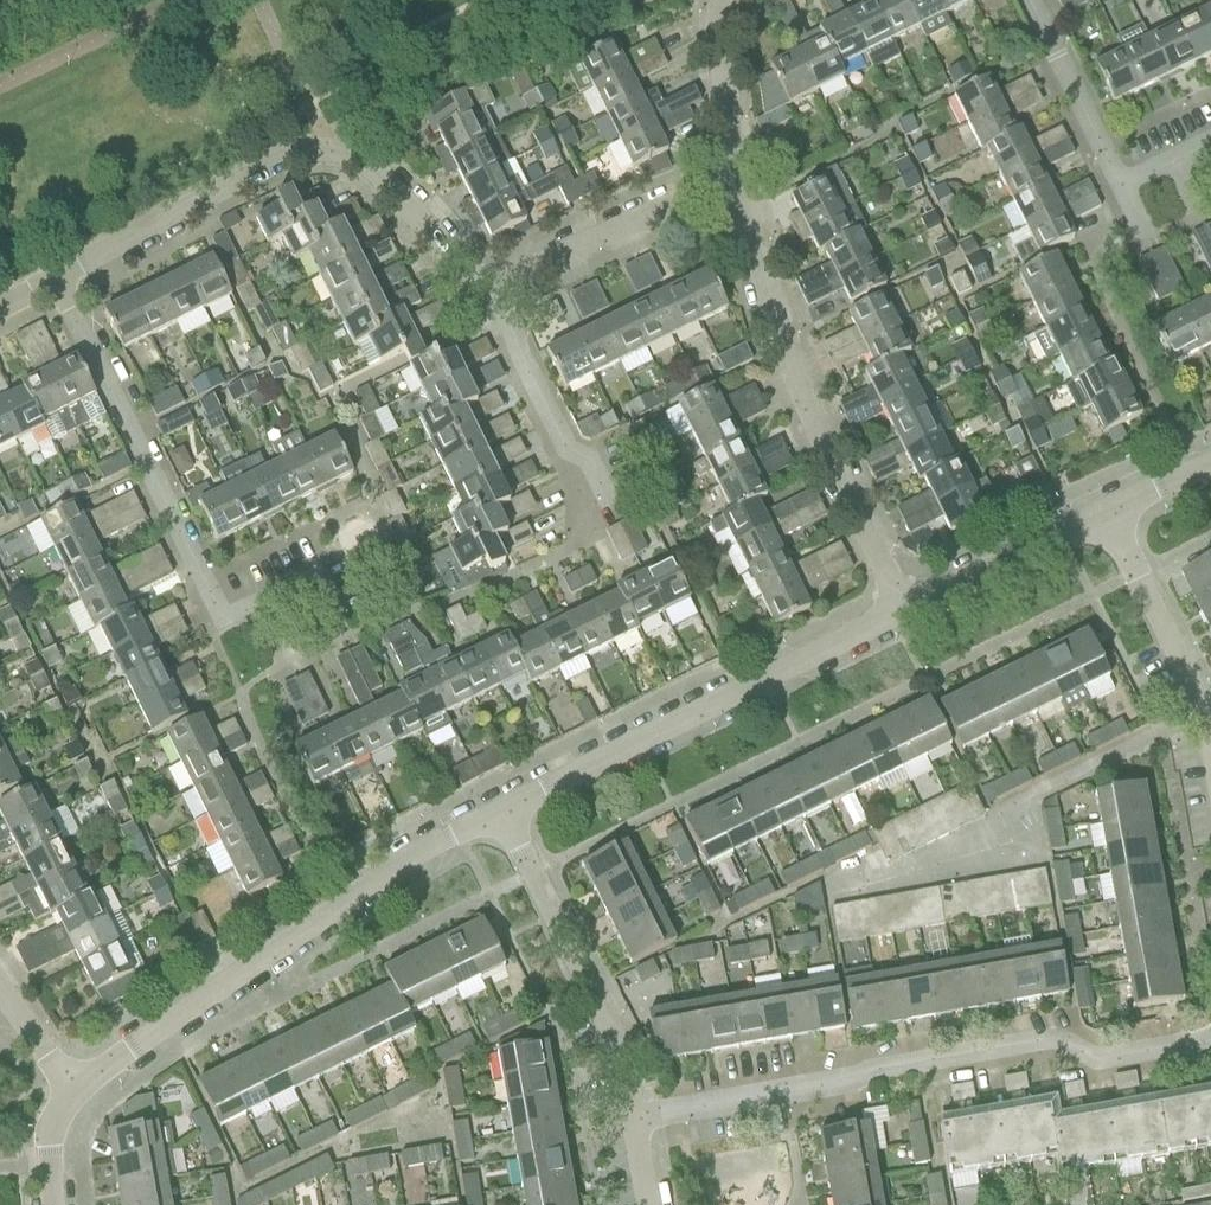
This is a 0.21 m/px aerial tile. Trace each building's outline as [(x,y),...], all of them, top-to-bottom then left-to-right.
[(787,0),(773,7),(797,55),(816,92),(843,79),(838,69),(837,69),(823,42),(822,43),(817,32),(803,39),(800,33),(803,32),(787,0)] [(817,32),(822,43),(823,42),(837,69),(838,69),(864,56),(845,18),(846,18),(837,0),(822,0),(830,17),(832,16),(835,23),(817,32)] [(891,43),(917,29),(903,0),(882,0),(872,5),(891,43)] [(917,29),(944,16),(936,0),(903,0),(917,29)] [(944,16),(971,2),(970,0),(936,0),(944,16)] [(1063,15),(1094,0),(1061,0),(1057,2),(1063,15)] [(846,18),(845,18),(864,56),(872,72),(898,58),(891,43),(872,5),(846,18)] [(1202,14),(1210,33),(1210,9),(1202,14)] [(1175,27),(1194,65),(1210,56),(1210,33),(1202,14),(1175,27)] [(1175,27),(1148,40),(1167,78),(1194,65),(1175,27)] [(1148,40),(1121,54),(1140,92),(1167,78),(1148,40)] [(654,41),(619,58),(613,45),(579,62),(592,89),(637,67),(661,55),(654,41)] [(1140,92),(1121,54),(1094,67),(1112,105),(1140,92)] [(754,123),(753,123),(760,136),(791,121),(784,108),(814,93),(816,92),(797,55),(796,56),(769,69),(772,75),(757,82),(762,119),(754,123)] [(579,96),(592,89),(579,62),(565,68),(579,96)] [(592,89),(605,116),(640,99),(633,85),(644,80),(637,67),(592,89)] [(510,76),(522,99),(535,93),(523,69),(510,76)] [(954,97),(967,125),(1012,102),(1006,90),(996,96),(988,80),(954,97)] [(434,152),(440,164),(485,143),(495,138),(481,111),(492,105),(482,86),(423,115),(433,136),(437,133),(445,148),(435,153),(435,151),(434,152)] [(549,86),(535,93),(542,107),(556,100),(549,86)] [(640,99),(605,116),(619,143),(664,121),(664,120),(701,102),(694,88),(683,94),(683,95),(668,102),(668,103),(663,106),(656,91),(640,99)] [(535,93),(522,99),(529,113),(536,110),(541,107),(542,107),(535,93)] [(981,153),(986,150),(986,149),(1015,135),(1015,134),(1008,121),(1019,116),(1012,102),(967,125),(981,153)] [(898,125),(904,138),(918,131),(911,118),(898,125)] [(551,126),(558,139),(571,133),(565,120),(551,126)] [(664,121),(619,143),(632,170),(667,153),(660,139),(670,134),(664,121)] [(532,136),(539,149),(552,142),(545,129),(532,136)] [(986,150),(999,175),(1043,153),(1037,141),(1027,146),(1019,131),(1015,134),(1015,135),(986,149),(986,150)] [(571,133),(558,139),(564,153),(577,146),(571,133)] [(999,175),(1012,202),(1046,185),(1039,172),(1076,154),(1069,140),(1043,153),(999,175)] [(552,142),(539,149),(545,162),(558,156),(552,142)] [(457,173),(463,186),(498,169),(491,155),(485,143),(440,164),(446,178),(457,173)] [(632,170),(619,143),(607,148),(621,176),(632,170)] [(911,152),(918,165),(931,159),(924,146),(911,152)] [(893,166),(900,181),(913,174),(906,160),(893,166)] [(460,205),(466,218),(522,190),(516,178),(505,183),(498,169),(463,186),(470,200),(460,205)] [(788,219),(795,233),(852,204),(835,169),(801,186),(804,194),(791,200),(798,214),(788,219)] [(558,188),(567,207),(580,200),(565,170),(552,176),(558,188)] [(913,174),(900,181),(906,193),(919,186),(913,174)] [(579,182),(587,197),(600,191),(592,175),(579,182)] [(522,190),(466,218),(473,231),(483,226),(491,240),(493,239),(525,223),(518,208),(528,203),(558,188),(552,176),(522,190)] [(587,197),(579,182),(573,185),(580,200),(587,197)] [(1046,185),(1012,202),(1026,229),(1070,207),(1069,206),(1068,203),(1064,194),(1053,199),(1046,185)] [(944,186),(931,192),(938,206),(951,199),(945,187),(944,186)] [(281,238),(282,240),(293,234),(288,224),(316,210),(325,206),(318,191),(294,202),(290,193),(274,201),(278,210),(255,221),(267,245),(281,238)] [(1096,194),(1026,229),(1031,241),(1013,250),(1021,265),(1073,239),(1066,225),(1103,207),(1096,194)] [(951,199),(938,206),(944,219),(958,213),(951,199)] [(819,254),(824,252),(859,234),(865,230),(852,204),(795,233),(801,245),(811,240),(819,254)] [(293,262),(307,255),(318,250),(312,240),(336,228),(329,213),(320,217),(316,210),(288,224),(293,234),(282,240),(293,262)] [(933,213),(919,219),(926,233),(939,227),(933,213)] [(525,223),(493,239),(497,246),(530,230),(526,223),(525,223)] [(1204,229),(1202,226),(1202,227),(1210,246),(1210,225),(1204,229)] [(307,255),(319,279),(343,267),(338,258),(353,250),(362,246),(354,230),(345,235),(341,226),(336,228),(312,240),(318,250),(307,255)] [(1202,227),(1201,227),(1202,230),(1190,236),(1210,276),(1210,246),(1202,227)] [(795,283),(802,296),(872,261),(859,234),(824,252),(831,266),(795,283)] [(210,242),(224,268),(237,262),(224,235),(210,242)] [(971,239),(958,245),(965,260),(978,253),(971,239)] [(947,240),(933,247),(940,261),(954,254),(947,240)] [(319,279),(330,302),(355,290),(350,281),(365,274),(374,269),(366,254),(357,258),(353,250),(338,258),(343,267),(319,279)] [(978,253),(965,260),(978,287),(991,281),(978,253)] [(1018,275),(1031,303),(1068,284),(1055,257),(1018,275)] [(212,259),(185,273),(203,311),(231,297),(212,259)] [(237,262),(225,268),(232,283),(243,278),(245,277),(246,277),(238,261),(237,262)] [(625,288),(647,285),(645,261),(623,263),(625,288)] [(872,261),(802,296),(808,309),(844,291),(851,306),(886,289),(872,261)] [(330,302),(342,326),(366,314),(361,304),(376,297),(399,286),(391,270),(368,281),(365,274),(350,281),(355,290),(330,302)] [(937,271),(923,278),(929,291),(943,285),(937,271)] [(708,272),(680,286),(699,323),(727,309),(708,272)] [(185,273),(158,286),(176,324),(203,311),(185,273)] [(950,279),(958,297),(972,290),(963,273),(950,279)] [(1175,274),(1162,281),(1170,297),(1183,291),(1175,274)] [(569,293),(583,324),(609,313),(595,281),(569,293)] [(1170,297),(1162,281),(1149,287),(1157,303),(1170,297)] [(249,284),(236,291),(244,306),(254,301),(256,300),(257,299),(249,284)] [(1031,303),(1044,329),(1081,311),(1068,284),(1031,303)] [(158,286),(131,300),(150,337),(176,324),(158,286)] [(680,286),(654,299),(673,337),(699,323),(680,286)] [(356,347),(357,348),(378,337),(373,328),(401,314),(400,312),(420,303),(413,289),(380,305),(376,297),(361,304),(366,314),(342,326),(353,348),(356,347)] [(845,333),(852,348),(896,326),(883,298),(848,315),(855,328),(845,333)] [(654,299),(627,313),(646,350),(673,337),(654,299)] [(150,337),(131,300),(104,313),(122,351),(150,337)] [(1179,315),(1197,352),(1210,346),(1210,312),(1206,302),(1179,315)] [(264,306),(254,311),(262,327),(274,321),(275,320),(267,305),(266,305),(264,306)] [(968,318),(974,330),(987,324),(981,311),(968,318)] [(1045,362),(1057,356),(1094,338),(1081,311),(1044,329),(1032,335),(1045,362)] [(964,325),(957,312),(943,318),(950,332),(964,325)] [(627,313),(600,326),(619,363),(646,350),(627,313)] [(378,337),(357,348),(368,370),(379,365),(395,357),(397,356),(403,353),(407,360),(409,365),(423,358),(421,353),(417,346),(413,337),(422,332),(414,316),(404,321),(401,314),(373,328),(378,337)] [(1197,352),(1179,315),(1152,328),(1170,366),(1197,352)] [(41,324),(28,330),(68,410),(78,429),(105,416),(76,359),(62,366),(41,324)] [(987,324),(974,330),(981,344),(994,337),(987,324)] [(279,328),(272,331),(280,346),(291,341),(292,340),(285,325),(284,325),(279,328)] [(600,326),(574,339),(592,377),(619,363),(600,326)] [(868,355),(875,369),(875,370),(899,358),(899,357),(909,352),(896,326),(852,348),(858,360),(868,355)] [(21,386),(24,391),(25,391),(41,423),(42,423),(44,428),(51,443),(78,429),(68,410),(28,330),(15,337),(36,379),(21,386)] [(1071,384),(1077,382),(1076,380),(1108,365),(1107,363),(1094,338),(1057,356),(1071,384)] [(592,377),(574,339),(546,353),(565,391),(592,377)] [(952,348),(959,361),(972,355),(965,341),(952,348)] [(295,348),(290,351),(298,368),(310,362),(311,361),(303,345),(302,345),(300,346),(295,348)] [(717,359),(725,374),(752,361),(744,346),(717,359)] [(424,357),(423,358),(409,365),(422,389),(445,378),(449,386),(464,379),(461,372),(470,367),(462,352),(452,356),(448,347),(425,359),(424,357)] [(245,358),(251,371),(264,365),(258,352),(245,358)] [(972,355),(959,361),(965,373),(978,367),(972,355)] [(861,393),(868,406),(912,384),(899,358),(875,370),(875,369),(864,374),(871,388),(861,393)] [(1071,384),(1065,388),(1077,413),(1089,407),(1127,388),(1113,360),(1107,363),(1108,365),(1076,380),(1077,382),(1071,384)] [(280,364),(267,371),(274,384),(287,378),(280,364)] [(321,364),(307,371),(308,371),(319,395),(325,392),(331,389),(333,388),(321,364)] [(989,374),(995,387),(1008,380),(1002,367),(989,374)] [(704,368),(692,375),(698,388),(711,381),(704,368)] [(216,371),(204,378),(210,391),(223,385),(216,371)] [(422,389),(433,413),(442,408),(447,418),(476,404),(472,395),(488,387),(480,371),(464,379),(449,386),(445,378),(422,389)] [(16,442),(25,459),(38,453),(30,436),(44,428),(42,423),(41,423),(25,391),(24,391),(11,397),(0,375),(0,409),(16,442)] [(698,388),(692,375),(678,381),(685,394),(698,388)] [(210,391),(204,378),(190,385),(197,398),(210,391)] [(253,378),(240,384),(246,398),(260,391),(253,378)] [(1008,380),(995,387),(1002,400),(1015,394),(1008,380)] [(246,398),(240,384),(227,391),(234,404),(246,398)] [(884,414),(891,428),(926,411),(912,384),(868,406),(874,419),(884,414)] [(1127,388),(1089,407),(1102,434),(1107,432),(1119,426),(1140,416),(1127,388)] [(148,403),(156,419),(184,405),(176,389),(148,403)] [(678,406),(691,433),(736,411),(729,398),(719,403),(712,389),(678,406)] [(978,400),(985,415),(998,408),(991,394),(978,400)] [(371,395),(358,402),(365,417),(372,414),(379,411),(371,395)] [(651,395),(638,401),(645,414),(658,408),(651,395)] [(213,398),(200,404),(207,418),(220,411),(213,398)] [(645,414),(638,401),(625,408),(632,421),(645,414)] [(419,420),(431,443),(454,432),(458,442),(483,429),(474,433),(470,425),(479,421),(473,407),(477,405),(476,404),(447,418),(442,408),(433,413),(419,420)] [(998,408),(985,415),(991,427),(1004,420),(998,408)] [(16,442),(0,409),(0,450),(16,442)] [(186,411),(159,425),(156,426),(163,439),(193,424),(186,411)] [(691,433),(705,460),(739,443),(732,429),(742,424),(736,411),(691,433)] [(862,459),(869,472),(939,438),(926,411),(891,428),(898,442),(862,459)] [(365,417),(359,421),(368,440),(371,444),(377,441),(378,440),(384,437),(372,414),(365,417)] [(576,427),(581,437),(582,439),(590,442),(618,427),(612,415),(599,421),(597,417),(576,427)] [(1022,424),(1028,437),(1041,430),(1034,418),(1022,424)] [(629,430),(636,443),(649,437),(642,424),(629,430)] [(1119,426),(1107,432),(1113,443),(1124,438),(1119,426)] [(431,443),(442,467),(465,456),(470,465),(486,457),(482,449),(491,444),(483,429),(458,442),(454,432),(431,443)] [(1010,433),(1003,437),(1009,450),(1010,451),(1021,445),(1022,445),(1023,444),(1016,430),(1015,431),(1010,433)] [(1041,430),(1028,437),(1034,450),(1047,443),(1041,430)] [(271,447),(280,463),(299,501),(325,488),(306,450),(298,433),(271,447)] [(334,436),(306,450),(325,488),(353,474),(334,436)] [(918,483),(923,480),(923,479),(952,465),(951,464),(957,461),(957,460),(951,463),(939,438),(869,472),(875,485),(910,468),(918,483)] [(509,460),(530,455),(527,440),(505,445),(509,460)] [(705,460),(692,466),(698,478),(711,472),(718,487),(763,465),(756,452),(746,457),(739,443),(705,460)] [(381,448),(368,455),(376,471),(389,464),(381,448)] [(643,458),(649,471),(663,465),(656,451),(643,458)] [(442,467),(454,490),(477,479),(481,488),(497,480),(493,472),(503,468),(495,452),(486,457),(470,465),(465,456),(442,467)] [(260,455),(246,463),(272,515),(299,501),(280,463),(268,470),(260,455)] [(111,462),(109,463),(116,477),(118,476),(125,472),(131,469),(124,456),(111,462)] [(1027,485),(1034,498),(1047,492),(1031,458),(1013,467),(1023,488),(1027,485)] [(919,498),(925,511),(970,489),(957,461),(951,464),(952,465),(923,479),(923,480),(929,493),(919,498)] [(219,476),(226,490),(245,528),(272,515),(246,463),(219,476)] [(718,487),(731,514),(756,502),(766,497),(759,482),(769,478),(763,465),(718,487)] [(393,472),(380,478),(387,494),(394,491),(401,487),(393,472)] [(452,520),(452,521),(475,510),(480,520),(505,507),(509,505),(505,496),(514,491),(506,475),(497,480),(481,488),(477,479),(454,490),(466,513),(452,520)] [(84,476),(70,482),(75,493),(76,495),(76,496),(90,489),(84,476)] [(656,484),(662,498),(676,491),(669,478),(656,484)] [(59,488),(58,489),(63,500),(64,501),(64,502),(76,496),(76,495),(75,493),(70,482),(59,488)] [(984,482),(970,489),(925,511),(932,524),(942,519),(949,533),(984,516),(997,509),(984,482)] [(245,528),(226,490),(212,497),(206,485),(184,496),(193,512),(201,508),(218,542),(245,528)] [(756,502),(731,514),(709,525),(715,537),(727,531),(734,546),(817,505),(817,506),(821,504),(820,502),(819,503),(813,491),(763,516),(756,502)] [(398,499),(385,505),(392,519),(392,520),(399,517),(401,516),(405,514),(398,499)] [(30,502),(18,508),(24,521),(37,515),(30,502)] [(40,523),(26,530),(39,557),(54,550),(114,520),(107,507),(82,520),(75,505),(54,516),(40,523)] [(54,550),(67,577),(102,560),(94,544),(103,540),(104,541),(146,521),(145,519),(144,520),(139,509),(142,507),(141,506),(137,508),(138,508),(114,520),(54,550)] [(452,521),(463,544),(472,539),(478,550),(507,536),(506,534),(502,526),(512,522),(505,507),(480,520),(475,510),(452,521)] [(672,510),(658,516),(665,530),(679,523),(672,510)] [(734,546),(748,573),(782,556),(775,542),(801,529),(794,516),(734,546)] [(631,520),(618,526),(634,557),(647,551),(631,520)] [(463,544),(449,551),(451,554),(461,575),(467,587),(467,588),(484,581),(492,578),(493,578),(493,577),(490,573),(504,566),(500,557),(509,552),(533,539),(533,538),(535,537),(534,536),(531,537),(525,524),(506,534),(507,536),(478,550),(472,539),(463,544)] [(403,526),(390,532),(397,545),(398,547),(404,544),(405,543),(411,540),(403,526)] [(634,557),(618,526),(606,533),(621,564),(634,557)] [(679,556),(687,570),(698,565),(691,550),(679,556)] [(408,552),(395,558),(402,572),(403,574),(410,570),(416,567),(415,566),(408,552)] [(753,604),(761,600),(821,570),(814,557),(789,569),(782,556),(748,573),(739,577),(753,604)] [(67,577),(80,604),(140,574),(134,561),(118,569),(118,570),(109,575),(102,560),(67,577)] [(140,574),(80,604),(93,630),(128,613),(127,611),(122,600),(122,599),(173,574),(166,561),(140,574)] [(1195,600),(1210,592),(1210,561),(1184,574),(1185,575),(1183,576),(1184,577),(1185,576),(1196,599),(1195,599),(1195,600)] [(671,562),(643,576),(662,614),(690,600),(671,562)] [(588,568),(575,574),(583,590),(596,583),(588,568)] [(403,574),(397,577),(409,600),(415,597),(422,593),(410,570),(403,574)] [(821,570),(761,600),(775,628),(809,611),(802,595),(827,583),(821,570)] [(583,590),(575,574),(562,580),(570,596),(583,590)] [(615,590),(618,595),(619,595),(635,627),(636,627),(662,614),(643,576),(615,590)] [(710,581),(699,586),(703,595),(714,589),(710,581)] [(10,588),(9,588),(16,602),(17,601),(18,601),(26,597),(19,583),(10,588)] [(1207,624),(1210,622),(1210,592),(1195,600),(1196,601),(1197,600),(1208,623),(1207,623),(1207,624)] [(535,594),(509,607),(517,623),(529,616),(538,635),(557,672),(558,672),(564,684),(590,671),(584,659),(566,621),(563,615),(559,613),(548,619),(546,616),(543,617),(540,611),(543,609),(535,594)] [(618,595),(592,608),(611,645),(638,632),(636,627),(635,627),(619,595),(618,595)] [(473,637),(465,621),(458,607),(445,614),(460,643),(473,637)] [(592,608),(566,621),(584,659),(611,645),(592,608)] [(0,613),(0,621),(3,628),(16,622),(9,609),(0,613)] [(99,628),(112,654),(156,632),(149,618),(139,623),(132,609),(127,611),(128,613),(93,630),(94,631),(99,628)] [(477,615),(465,621),(473,637),(485,630),(477,615)] [(16,622),(3,628),(10,641),(18,637),(21,636),(22,635),(16,622)] [(408,623),(401,627),(404,631),(445,715),(472,702),(453,664),(445,648),(432,655),(425,642),(411,627),(408,623)] [(405,688),(399,691),(401,696),(402,695),(418,728),(419,728),(421,733),(425,741),(451,728),(445,715),(401,627),(384,635),(405,678),(405,688)] [(112,654),(125,681),(159,664),(152,650),(163,645),(156,632),(112,654)] [(1061,643),(1061,644),(1084,690),(1090,702),(1114,690),(1108,678),(1107,677),(1108,676),(1106,672),(1087,633),(1086,633),(1085,632),(1083,633),(1084,634),(1062,645),(1061,643)] [(538,635),(512,648),(524,675),(530,686),(557,672),(538,635)] [(506,637),(480,650),(499,688),(524,675),(512,648),(506,637)] [(1061,646),(1038,658),(1059,700),(1082,689),(1083,690),(1084,690),(1061,644),(1060,644),(1061,646)] [(55,649),(41,656),(48,670),(61,663),(55,649)] [(480,650),(453,664),(472,702),(499,688),(480,650)] [(1013,668),(1012,668),(1035,714),(1036,714),(1035,712),(1058,701),(1059,702),(1060,702),(1059,700),(1038,658),(1037,656),(1035,657),(1036,658),(1014,670),(1013,668)] [(25,667),(23,668),(30,682),(31,681),(33,680),(43,675),(36,662),(25,667)] [(125,681),(138,708),(198,678),(191,664),(166,677),(159,664),(125,681)] [(988,680),(1011,726),(1011,725),(1033,713),(1034,715),(1035,714),(1012,668),(1011,669),(1012,670),(989,682),(988,680)] [(365,714),(348,722),(367,760),(394,746),(375,709),(368,695),(360,679),(357,672),(344,679),(359,709),(361,707),(365,714)] [(368,695),(381,688),(373,673),(360,679),(368,695)] [(31,681),(30,682),(37,695),(50,688),(43,675),(33,680),(31,681)] [(198,678),(138,708),(152,735),(186,718),(179,703),(204,690),(198,678)] [(964,692),(987,738),(987,736),(1009,725),(1010,727),(1011,726),(988,680),(987,681),(988,682),(965,694),(964,692)] [(74,689),(60,695),(67,709),(81,703),(74,689)] [(400,696),(375,709),(394,746),(421,733),(419,728),(418,728),(402,695),(401,696),(399,691),(397,692),(400,696)] [(987,738),(964,692),(963,693),(963,694),(942,705),(941,703),(940,704),(940,706),(961,749),(962,749),(963,750),(964,750),(964,748),(985,737),(986,739),(987,738)] [(320,699),(307,705),(315,721),(328,715),(320,699)] [(904,711),(904,712),(927,758),(927,757),(927,756),(948,745),(949,746),(951,745),(950,744),(951,744),(929,700),(928,701),(927,700),(925,701),(926,702),(905,713),(904,711)] [(586,701),(575,706),(585,725),(595,720),(586,701)] [(46,707),(44,708),(50,722),(51,721),(63,715),(56,702),(49,706),(46,707)] [(315,721),(307,705),(293,712),(301,728),(315,721)] [(903,714),(880,725),(902,770),(903,770),(902,768),(925,757),(926,758),(927,758),(904,712),(902,712),(903,714)] [(166,736),(180,764),(240,734),(234,721),(208,734),(201,719),(166,736)] [(1121,721),(1104,729),(1110,743),(1127,734),(1121,721)] [(348,722),(322,735),(340,773),(367,760),(348,722)] [(855,736),(878,782),(879,782),(878,780),(900,769),(901,771),(902,770),(879,724),(878,724),(879,726),(856,737),(855,736)] [(1110,743),(1104,729),(1085,738),(1092,752),(1110,743)] [(180,764),(193,791),(228,774),(221,759),(246,747),(240,734),(180,764)] [(340,773),(322,735),(294,749),(313,786),(340,773)] [(831,748),(830,748),(853,794),(854,794),(854,792),(876,781),(877,782),(878,782),(855,736),(854,737),(854,738),(832,749),(831,748)] [(22,753),(15,739),(0,746),(0,763),(22,753)] [(84,755),(77,741),(63,748),(70,762),(84,755)] [(1072,745),(1055,753),(1062,767),(1079,758),(1072,745)] [(807,760),(806,760),(829,806),(830,806),(829,804),(852,793),(853,794),(830,748),(830,749),(830,750),(807,761),(807,760)] [(496,750),(475,760),(476,762),(483,777),(492,773),(504,767),(504,766),(496,750)] [(0,763),(0,798),(20,788),(13,774),(28,766),(22,753),(0,763)] [(1062,767),(1055,753),(1037,763),(1043,776),(1062,767)] [(782,772),(781,773),(804,818),(805,818),(805,817),(827,805),(828,807),(829,806),(806,760),(805,761),(806,762),(782,774),(782,772)] [(75,768),(73,768),(80,782),(81,781),(93,776),(86,762),(75,768)] [(469,763),(452,771),(461,789),(478,780),(469,763)] [(1024,769),(1006,778),(1013,791),(1031,783),(1024,769)] [(758,784),(757,785),(780,831),(781,830),(780,829),(803,817),(803,819),(804,818),(781,773),(780,773),(781,775),(758,786),(758,784)] [(193,791),(207,817),(267,788),(260,774),(235,787),(228,774),(193,791)] [(1013,791),(1006,778),(988,787),(995,800),(1013,791)] [(969,783),(957,789),(973,822),(986,816),(969,783)] [(103,789),(101,790),(113,816),(115,815),(126,810),(114,784),(113,784),(109,786),(105,788),(103,789)] [(734,796),(732,797),(733,798),(754,841),(755,843),(757,842),(756,840),(778,830),(779,831),(780,831),(757,785),(756,785),(756,787),(734,797),(734,796)] [(1099,821),(1099,822),(1150,813),(1150,812),(1148,812),(1144,788),(1145,788),(1145,786),(1143,786),(1143,785),(1095,794),(1095,795),(1094,795),(1094,797),(1096,797),(1100,821),(1099,821)] [(136,787),(127,791),(131,800),(140,796),(136,787)] [(208,850),(220,844),(255,827),(248,813),(273,800),(267,788),(207,817),(195,824),(208,850)] [(47,816),(34,789),(17,797),(0,806),(0,817),(3,823),(0,824),(0,840),(47,816)] [(957,789),(945,795),(961,828),(973,822),(957,789)] [(945,795),(933,801),(949,834),(961,828),(945,795)] [(708,809),(709,810),(730,853),(731,855),(733,854),(732,852),(754,841),(733,798),(710,810),(710,808),(708,809)] [(933,801),(921,807),(937,840),(949,834),(933,801)] [(921,807),(909,814),(925,846),(937,840),(921,807)] [(730,853),(709,810),(687,821),(686,820),(684,821),(685,822),(684,823),(705,866),(706,865),(707,867),(708,866),(708,864),(730,853)] [(1057,810),(1043,813),(1046,833),(1061,830),(1057,810)] [(1103,849),(1155,840),(1154,839),(1153,839),(1149,814),(1150,814),(1150,813),(1099,822),(1099,823),(1100,823),(1105,848),(1103,848),(1103,849)] [(909,814),(896,820),(913,852),(925,846),(909,814)] [(23,862),(61,843),(47,816),(0,840),(0,857),(16,849),(23,862)] [(896,820),(884,826),(901,858),(913,852),(896,820)] [(133,823),(120,830),(126,842),(140,836),(133,823)] [(901,858),(884,826),(872,832),(888,864),(901,858)] [(220,844),(233,871),(293,841),(287,828),(261,841),(255,827),(220,844)] [(678,827),(664,834),(673,851),(686,845),(678,827)] [(1061,830),(1046,833),(1050,852),(1064,850),(1061,830)] [(864,833),(846,841),(853,855),(871,846),(864,833)] [(140,836),(126,842),(133,855),(146,849),(140,836)] [(1108,875),(1109,875),(1159,866),(1159,865),(1158,866),(1154,841),(1155,841),(1155,840),(1103,849),(1104,850),(1105,849),(1110,875),(1108,875)] [(293,841),(233,871),(247,899),(282,882),(274,867),(300,854),(293,841)] [(853,855),(846,841),(828,850),(835,864),(853,855)] [(6,904),(74,870),(61,843),(23,862),(30,877),(24,880),(19,879),(17,883),(15,883),(0,890),(0,907),(6,904)] [(592,890),(592,891),(639,868),(638,867),(637,868),(626,846),(627,846),(626,844),(625,845),(624,844),(581,865),(582,867),(580,867),(581,869),(583,868),(594,890),(592,890)] [(695,863),(686,845),(673,851),(682,869),(695,863)] [(816,857),(797,866),(804,880),(823,871),(816,857)] [(1052,866),(1056,885),(1070,883),(1067,863),(1052,866)] [(81,882),(84,881),(92,874),(87,864),(74,870),(6,904),(9,911),(28,906),(35,921),(33,921),(34,922),(49,915),(50,917),(56,914),(56,913),(87,897),(86,896),(87,895),(81,882)] [(804,880),(797,866),(780,875),(787,888),(804,880)] [(1113,902),(1164,893),(1164,892),(1163,892),(1158,867),(1160,867),(1159,866),(1109,875),(1109,876),(1110,876),(1115,901),(1113,901),(1113,902)] [(604,915),(605,916),(650,893),(651,893),(651,892),(649,893),(638,869),(639,869),(639,868),(592,891),(593,892),(594,891),(606,914),(604,915)] [(1045,870),(1031,872),(1038,908),(1051,905),(1045,870)] [(1031,872),(1018,875),(1024,910),(1038,908),(1031,872)] [(686,882),(695,900),(708,893),(700,875),(686,882)] [(1018,875),(1005,877),(1011,913),(1024,910),(1018,875)] [(146,883),(154,897),(167,890),(159,876),(146,883)] [(1005,877),(991,880),(998,915),(1011,913),(1005,877)] [(991,880),(978,882),(984,917),(998,915),(991,880)] [(764,881),(748,889),(755,904),(772,895),(764,881)] [(978,882),(965,884),(971,920),(984,917),(978,882)] [(1070,883),(1056,885),(1059,905),(1074,903),(1070,883)] [(823,910),(818,884),(793,897),(795,915),(823,910)] [(965,884),(951,887),(958,922),(971,920),(965,884)] [(951,887),(938,889),(945,925),(958,922),(951,887)] [(755,904),(748,889),(729,899),(737,913),(755,904)] [(938,889),(925,892),(931,927),(945,925),(938,889)] [(167,890),(154,897),(161,911),(174,904),(167,890)] [(925,892),(912,894),(918,929),(931,927),(925,892)] [(15,950),(21,963),(106,921),(92,893),(87,895),(86,896),(87,897),(56,913),(56,914),(62,926),(15,950)] [(616,939),(617,939),(661,917),(650,893),(605,916),(605,917),(607,916),(618,938),(616,939)] [(708,893),(695,900),(704,918),(717,911),(708,893)] [(1118,928),(1118,929),(1169,919),(1168,919),(1163,894),(1165,894),(1164,893),(1113,902),(1113,903),(1115,903),(1120,928),(1118,928)] [(912,894),(898,896),(905,932),(918,929),(912,894)] [(898,896),(885,899),(891,934),(905,932),(898,896)] [(885,899),(872,901),(878,937),(891,934),(885,899)] [(872,901),(858,904),(865,939),(878,937),(872,901)] [(858,904),(845,906),(851,941),(865,939),(858,904)] [(851,941),(845,906),(832,908),(838,944),(851,941)] [(201,913),(189,919),(201,945),(214,939),(201,913)] [(201,945),(189,919),(186,914),(173,921),(189,951),(201,945)] [(661,917),(617,939),(617,940),(619,939),(630,962),(628,963),(629,964),(630,963),(631,964),(674,943),(674,941),(675,941),(674,940),(673,940),(662,918),(663,917),(663,916),(661,917)] [(1062,918),(1065,939),(1080,936),(1076,916),(1062,918)] [(1123,955),(1174,946),(1174,945),(1172,946),(1168,921),(1169,920),(1169,919),(1118,929),(1120,929),(1124,954),(1123,955)] [(106,921),(21,963),(28,976),(75,952),(82,966),(119,948),(106,921)] [(458,933),(481,980),(480,978),(502,967),(503,968),(505,968),(504,966),(505,966),(483,922),(482,923),(482,921),(480,922),(481,924),(459,934),(458,933)] [(434,945),(433,946),(455,990),(478,979),(479,980),(481,980),(458,933),(457,934),(457,935),(435,947),(434,945)] [(1080,936),(1065,939),(1069,958),(1083,955),(1080,936)] [(798,938),(780,941),(782,954),(794,952),(800,952),(801,951),(799,938),(798,938)] [(119,948),(82,966),(104,1009),(147,988),(139,972),(145,969),(131,942),(119,948)] [(763,944),(746,947),(749,962),(768,958),(765,944),(763,944)] [(707,945),(692,948),(694,962),(706,960),(709,959),(713,959),(710,945),(707,945)] [(1032,949),(1031,950),(1041,1000),(1042,1000),(1041,999),(1065,995),(1065,996),(1067,996),(1067,995),(1068,994),(1060,946),(1058,947),(1058,945),(1056,945),(1056,947),(1033,951),(1032,949)] [(410,957),(409,958),(432,1004),(431,1002),(454,991),(455,993),(456,992),(455,990),(433,946),(432,946),(433,948),(410,959),(410,957)] [(1129,981),(1128,982),(1179,973),(1179,972),(1177,972),(1173,947),(1174,947),(1174,946),(1123,955),(1123,956),(1125,956),(1129,981)] [(746,947),(727,951),(730,965),(749,962),(746,947)] [(672,952),(671,952),(674,966),(694,962),(692,948),(672,952)] [(1006,954),(1005,954),(1014,1005),(1015,1005),(1015,1004),(1040,1000),(1040,1001),(1041,1000),(1031,950),(1030,950),(1031,952),(1006,956),(1006,954)] [(979,959),(978,959),(988,1010),(989,1010),(989,1009),(1013,1004),(1013,1006),(1014,1005),(1005,954),(1004,955),(1004,956),(980,961),(979,959)] [(385,972),(384,972),(392,988),(393,987),(407,1015),(430,1003),(431,1005),(432,1004),(409,958),(408,958),(409,960),(387,971),(386,969),(384,970),(385,972)] [(952,964),(961,1015),(962,1015),(961,1014),(986,1009),(987,1010),(988,1010),(978,959),(977,959),(978,961),(953,966),(952,964)] [(652,962),(634,971),(636,973),(640,982),(641,984),(659,976),(652,962)] [(926,969),(925,969),(934,1020),(935,1020),(935,1018),(959,1014),(960,1015),(961,1015),(952,964),(951,964),(951,966),(926,970),(926,969)] [(899,973),(898,974),(907,1025),(908,1025),(908,1023),(933,1018),(933,1020),(934,1020),(925,969),(924,969),(924,971),(899,975),(899,973)] [(1071,972),(1075,992),(1090,989),(1086,970),(1071,972)] [(881,1029),(872,978),(871,979),(870,972),(843,977),(853,1033),(854,1032),(854,1034),(856,1034),(855,1032),(879,1028),(880,1030),(881,1029)] [(1179,973),(1128,982),(1128,983),(1129,983),(1134,1007),(1132,1007),(1132,1009),(1134,1008),(1134,1010),(1182,1001),(1182,1000),(1184,999),(1183,997),(1182,998),(1177,974),(1179,973)] [(873,978),(872,978),(881,1029),(882,1029),(881,1028),(906,1023),(906,1025),(907,1025),(898,974),(897,974),(897,975),(873,980),(873,978)] [(809,984),(808,984),(817,1035),(818,1035),(818,1034),(842,1030),(842,1031),(844,1031),(844,1029),(845,1029),(837,981),(835,981),(835,979),(833,980),(834,981),(809,986),(809,984)] [(783,989),(781,989),(791,1040),(792,1040),(792,1039),(816,1034),(816,1036),(817,1035),(808,984),(807,985),(807,986),(783,991),(783,989)] [(392,988),(369,1000),(390,1043),(412,1031),(413,1033),(415,1033),(407,1015),(393,987),(392,988)] [(756,994),(755,994),(764,1045),(765,1045),(765,1044),(790,1039),(790,1040),(791,1040),(781,989),(781,991),(756,996),(756,994)] [(1090,989),(1075,992),(1078,1011),(1093,1009),(1090,989)] [(729,999),(728,999),(737,1050),(738,1050),(738,1048),(763,1044),(763,1045),(764,1045),(755,994),(754,994),(754,996),(730,1000),(729,999)] [(348,1010),(344,1012),(366,1055),(368,1054),(388,1044),(389,1045),(391,1045),(390,1043),(369,1000),(368,998),(366,999),(367,1000),(348,1010)] [(702,1004),(711,1055),(712,1054),(711,1053),(736,1049),(736,1050),(737,1050),(728,999),(727,999),(728,1001),(703,1005),(702,1004)] [(676,1008),(675,1009),(684,1059),(685,1059),(685,1058),(710,1053),(710,1055),(711,1055),(702,1004),(701,1004),(701,1006),(677,1010),(676,1008)] [(684,1059),(675,1009),(675,1010),(650,1015),(650,1013),(648,1013),(648,1015),(647,1015),(656,1063),(657,1063),(657,1064),(659,1064),(659,1063),(683,1058),(683,1060),(684,1059)] [(324,1022),(320,1024),(342,1069),(343,1069),(342,1067),(365,1056),(365,1057),(367,1057),(366,1055),(344,1012),(343,1010),(342,1011),(343,1012),(324,1022)] [(518,1011),(500,1019),(507,1033),(525,1025),(518,1011)] [(507,1033),(500,1019),(482,1028),(489,1042),(507,1033)] [(296,1034),(295,1035),(318,1081),(319,1081),(318,1079),(341,1068),(341,1069),(342,1069),(320,1022),(319,1022),(318,1023),(319,1025),(296,1036),(296,1034)] [(496,1047),(495,1048),(495,1049),(499,1047),(500,1053),(498,1054),(498,1055),(496,1055),(496,1057),(498,1056),(503,1080),(501,1080),(501,1081),(552,1072),(552,1071),(551,1071),(546,1047),(548,1047),(547,1045),(546,1045),(546,1044),(545,1044),(541,1026),(544,1025),(544,1024),(542,1025),(542,1024),(496,1046),(496,1047)] [(271,1046),(270,1047),(294,1093),(294,1091),(316,1080),(317,1082),(318,1081),(295,1035),(294,1035),(295,1036),(272,1048),(271,1046)] [(469,1035),(452,1044),(458,1057),(476,1049),(469,1035)] [(458,1057),(452,1044),(433,1053),(440,1066),(458,1057)] [(248,1058),(246,1059),(247,1060),(268,1104),(269,1105),(270,1105),(270,1103),(292,1092),(293,1094),(294,1093),(270,1047),(269,1047),(270,1049),(248,1059),(248,1058)] [(223,1070),(222,1071),(244,1116),(245,1117),(246,1116),(245,1115),(250,1113),(254,1121),(272,1112),(269,1105),(268,1104),(247,1060),(223,1072),(223,1070)] [(444,1070),(442,1071),(446,1091),(448,1091),(460,1089),(457,1068),(452,1069),(447,1070),(444,1070)] [(198,1084),(197,1085),(208,1106),(219,1128),(220,1128),(221,1129),(222,1129),(221,1127),(241,1117),(244,1116),(222,1071),(221,1071),(221,1073),(199,1084),(199,1082),(197,1083),(198,1084)] [(551,1073),(553,1073),(552,1072),(501,1081),(501,1082),(503,1081),(507,1107),(506,1107),(506,1108),(557,1098),(556,1098),(551,1073)] [(939,1128),(943,1154),(948,1180),(950,1180),(952,1191),(978,1186),(976,1175),(978,1175),(978,1173),(1002,1168),(1002,1170),(1004,1170),(1004,1168),(1029,1164),(1029,1165),(1031,1165),(1030,1163),(1055,1159),(1059,1179),(1061,1178),(1060,1176),(1086,1171),(1086,1173),(1088,1173),(1088,1171),(1113,1167),(1113,1168),(1115,1168),(1117,1178),(1142,1174),(1140,1164),(1142,1163),(1141,1161),(1166,1157),(1166,1159),(1168,1158),(1168,1157),(1193,1152),(1194,1154),(1196,1153),(1195,1152),(1210,1149),(1210,1092),(1157,1102),(1158,1110),(1137,1114),(1133,1089),(1137,1088),(1135,1076),(1135,1074),(1114,1077),(1114,1080),(1117,1092),(1121,1091),(1126,1116),(1106,1120),(1106,1118),(1104,1118),(1104,1120),(1084,1124),(1080,1099),(1084,1098),(1082,1086),(1082,1083),(1061,1087),(1061,1090),(1063,1102),(1068,1101),(1072,1126),(1052,1130),(1048,1108),(1046,1109),(1046,1111),(1027,1115),(1023,1091),(1027,1090),(1025,1075),(1003,1079),(1006,1094),(1011,1093),(1015,1117),(995,1120),(995,1118),(993,1119),(994,1121),(974,1124),(970,1101),(974,1100),(971,1085),(950,1089),(953,1104),(958,1103),(962,1127),(941,1130),(941,1128),(939,1128)] [(427,1075),(410,1084),(416,1097),(434,1088),(427,1075)] [(392,1092),(392,1093),(398,1106),(400,1105),(401,1104),(416,1097),(410,1084),(393,1092),(392,1092)] [(448,1091),(446,1091),(449,1110),(451,1110),(464,1107),(460,1089),(448,1091)] [(125,1131),(106,1134),(106,1136),(108,1136),(113,1161),(162,1152),(157,1127),(157,1126),(152,1096),(135,1099),(121,1110),(125,1131)] [(557,1098),(506,1108),(506,1109),(508,1108),(512,1133),(511,1134),(562,1125),(561,1125),(556,1100),(557,1100),(557,1098)] [(379,1099),(362,1108),(368,1121),(386,1112),(379,1099)] [(362,1108),(344,1117),(350,1130),(353,1129),(368,1121),(362,1108)] [(189,1118),(198,1135),(212,1129),(203,1111),(189,1118)] [(452,1125),(455,1144),(470,1141),(467,1122),(452,1125)] [(331,1123),(313,1132),(319,1145),(337,1136),(331,1123)] [(906,1126),(910,1146),(925,1144),(921,1124),(906,1126)] [(562,1125),(511,1134),(511,1135),(513,1135),(517,1159),(516,1160),(516,1161),(567,1152),(567,1151),(566,1151),(561,1126),(562,1126),(562,1125)] [(822,1161),(822,1162),(871,1153),(873,1153),(873,1152),(871,1152),(867,1129),(868,1128),(868,1126),(867,1127),(866,1125),(818,1134),(819,1135),(817,1136),(817,1137),(819,1137),(823,1161),(822,1161)] [(212,1129),(198,1135),(207,1153),(212,1151),(216,1149),(220,1147),(212,1129)] [(313,1132),(296,1140),(302,1153),(319,1145),(313,1132)] [(470,1141),(455,1144),(459,1163),(461,1163),(462,1162),(473,1160),(474,1160),(470,1141)] [(925,1144),(910,1146),(914,1166),(928,1163),(925,1144)] [(283,1147),(265,1156),(271,1169),(289,1160),(283,1148),(283,1147)] [(440,1147),(421,1151),(421,1153),(422,1156),(423,1165),(442,1162),(440,1147)] [(212,1151),(207,1153),(213,1166),(223,1161),(216,1149),(212,1151)] [(113,1161),(111,1162),(112,1163),(113,1163),(117,1188),(167,1179),(176,1178),(171,1151),(162,1152),(113,1161)] [(421,1151),(402,1154),(402,1156),(404,1168),(405,1168),(423,1165),(422,1156),(421,1153),(421,1151)] [(567,1152),(516,1161),(518,1161),(522,1186),(521,1187),(572,1178),(570,1178),(566,1153),(567,1153),(567,1152)] [(826,1188),(878,1179),(877,1178),(876,1178),(871,1153),(822,1162),(822,1163),(823,1163),(828,1187),(826,1188)] [(265,1156),(247,1165),(253,1178),(271,1169),(265,1156)] [(326,1157),(309,1165),(310,1167),(316,1179),(332,1170),(327,1159),(326,1157)] [(386,1157),(368,1160),(368,1162),(369,1165),(370,1174),(389,1170),(387,1159),(386,1157)] [(368,1160),(348,1164),(349,1166),(351,1178),(352,1177),(370,1174),(369,1165),(368,1162),(368,1160)] [(309,1165),(291,1175),(297,1188),(316,1179),(310,1167),(309,1165)] [(923,1177),(927,1198),(942,1195),(939,1174),(923,1177)] [(209,1179),(213,1199),(228,1196),(224,1176),(209,1179)] [(476,1176),(462,1178),(465,1197),(467,1197),(468,1197),(479,1195),(476,1176)] [(521,1187),(521,1188),(523,1188),(526,1204),(577,1204),(575,1204),(571,1180),(572,1179),(572,1178),(521,1187)] [(120,1204),(169,1204),(165,1180),(167,1180),(167,1179),(117,1188),(116,1188),(116,1190),(118,1189),(120,1204)] [(882,1204),(880,1204),(876,1180),(878,1180),(878,1179),(826,1188),(827,1189),(828,1189),(831,1204),(882,1204)] [(278,1181),(261,1190),(263,1193),(268,1203),(285,1194),(278,1182),(278,1181)] [(1181,1203),(1210,1198),(1210,1187),(1179,1193),(1181,1203)] [(243,1199),(246,1204),(263,1204),(268,1203),(263,1193),(261,1190),(244,1198),(243,1199)] [(465,1197),(466,1204),(481,1204),(479,1195),(468,1197),(467,1197),(465,1197)] [(927,1198),(928,1204),(944,1204),(942,1195),(927,1198)] [(213,1199),(214,1204),(229,1204),(228,1196),(213,1199)]
